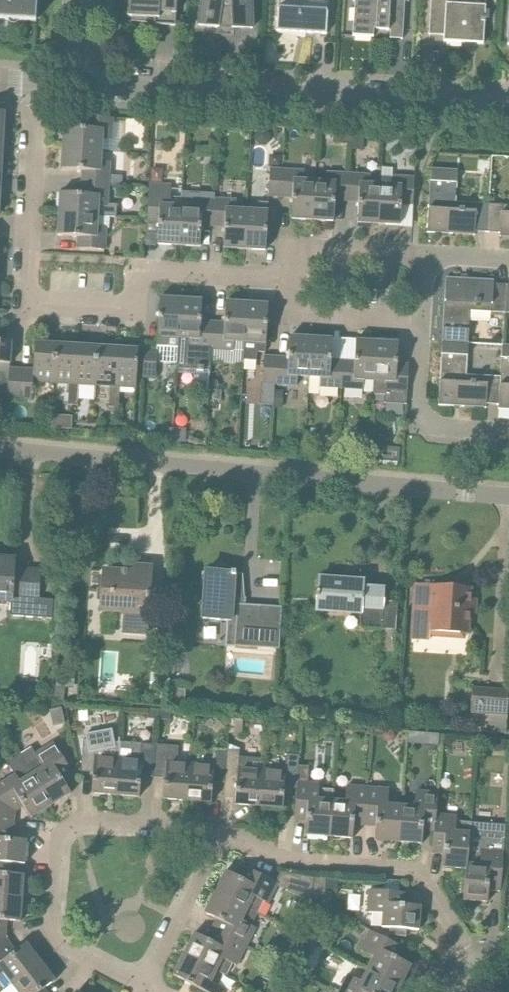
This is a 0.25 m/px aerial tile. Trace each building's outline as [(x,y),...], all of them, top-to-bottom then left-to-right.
[(36,22),(37,0),(0,0),(0,20),(36,22)] [(128,17),(155,18),(155,25),(176,26),(177,0),(129,0),(128,17)] [(199,25),(220,29),(232,29),(253,28),(252,0),(203,0),(199,25)] [(277,32),(280,32),(280,33),(299,37),(300,33),(327,35),(329,0),(279,0),(277,32)] [(353,36),(373,38),(374,31),(390,32),(390,39),(403,40),(404,10),(390,9),(390,0),(355,0),(353,36)] [(429,35),(444,36),(444,42),(483,44),(486,0),(431,0),(429,35)] [(63,148),(102,151),(103,140),(112,140),(113,118),(86,117),(85,128),(64,127),(63,148)] [(123,176),(110,175),(111,162),(102,162),(102,151),(63,148),(62,170),(83,171),(82,182),(109,184),(123,185),(123,176)] [(283,170),(271,169),(269,197),(281,197),(283,170)] [(475,232),(488,233),(489,205),(456,203),(458,171),(431,169),(427,233),(474,236),(475,232)] [(305,172),(283,170),(281,197),(293,198),(292,219),(313,221),(316,181),(305,181),(305,172)] [(336,201),(347,201),(349,174),(327,173),(326,182),(316,181),(313,221),(334,222),(336,201)] [(358,223),(379,224),(381,185),(371,185),(371,176),(349,174),(347,201),(359,202),(358,223)] [(402,205),(413,205),(415,178),(393,177),(392,186),(381,185),(379,224),(400,226),(402,205)] [(59,214),(98,217),(99,206),(108,206),(109,184),(82,182),(82,194),(61,193),(59,214)] [(158,245),(179,246),(183,192),(183,189),(171,188),(172,184),(150,182),(148,223),(159,223),(158,245)] [(202,226),(213,227),(215,199),(203,199),(203,192),(183,192),(179,246),(200,247),(202,226)] [(224,248),(245,250),(248,210),(237,210),(237,201),(215,199),(213,227),(225,227),(224,248)] [(248,210),(245,250),(266,251),(269,202),(259,202),(259,211),(248,210)] [(489,205),(488,233),(499,234),(499,237),(508,238),(508,206),(489,205)] [(98,217),(59,214),(58,236),(79,237),(78,249),(106,250),(107,228),(98,228),(98,217)] [(470,311),(504,313),(506,285),(494,285),(494,281),(446,278),(443,339),(469,340),(470,311)] [(169,338),(180,339),(182,300),(160,298),(158,347),(168,347),(169,338)] [(190,348),(212,350),(213,323),(201,322),(203,301),(182,300),(180,339),(190,339),(190,348)] [(235,342),(245,343),(248,304),(226,302),(225,323),(213,323),(212,350),(234,351),(235,342)] [(248,304),(245,343),(245,361),(255,362),(256,352),(266,353),(269,305),(248,304)] [(298,377),(309,377),(312,338),(290,337),(289,358),(277,358),(276,385),(298,386),(298,377)] [(320,387),(342,389),(343,361),(332,361),(333,340),(312,338),(309,377),(320,378),(320,387)] [(487,405),(499,406),(500,377),(467,375),(469,340),(443,339),(439,406),(486,409),(487,405)] [(10,364),(11,364),(12,342),(0,341),(0,364),(10,364)] [(365,381),(375,381),(378,342),(356,341),(355,362),(343,361),(342,389),(364,390),(365,381)] [(407,405),(408,392),(409,365),(398,365),(399,343),(378,342),(375,381),(386,382),(385,404),(407,405)] [(34,370),(22,370),(21,400),(33,400),(34,382),(55,384),(57,345),(35,343),(34,370)] [(55,384),(70,384),(75,385),(77,346),(57,345),(55,384)] [(502,345),(500,377),(499,406),(498,409),(508,410),(508,346),(502,345)] [(80,385),(95,386),(97,347),(77,346),(75,385),(70,384),(69,395),(79,395),(80,385)] [(95,386),(111,387),(116,387),(118,348),(97,347),(95,386)] [(110,397),(120,397),(121,387),(137,388),(139,349),(118,348),(116,387),(111,387),(110,397)] [(144,377),(156,378),(158,350),(145,350),(144,377)] [(276,385),(277,358),(265,357),(263,384),(276,385)] [(10,369),(10,364),(0,364),(0,393),(9,393),(8,399),(21,400),(22,370),(10,369)] [(79,395),(69,395),(69,405),(79,406),(79,395)] [(120,397),(110,397),(110,408),(120,408),(120,397)] [(39,609),(41,571),(14,569),(14,560),(0,559),(0,604),(13,604),(14,603),(23,603),(23,608),(39,609)] [(122,634),(147,636),(151,568),(133,567),(133,573),(104,571),(101,613),(124,615),(122,634)] [(280,608),(260,607),(246,606),(243,575),(236,574),(236,572),(234,572),(234,568),(218,567),(217,572),(207,572),(204,621),(230,622),(229,634),(236,634),(235,646),(277,649),(280,608)] [(360,628),(396,631),(398,603),(385,602),(385,590),(364,588),(365,582),(319,579),(317,613),(361,616),(360,628)] [(417,586),(413,641),(430,642),(430,638),(465,640),(466,635),(470,635),(471,615),(475,615),(476,599),(470,599),(471,589),(417,586)] [(506,734),(508,694),(508,691),(473,688),(471,714),(489,716),(488,733),(506,734)] [(92,793),(116,795),(119,758),(95,756),(97,741),(84,740),(82,767),(94,768),(92,793)] [(28,768),(51,806),(72,793),(62,778),(72,771),(54,743),(35,755),(39,761),(28,768)] [(142,771),(154,772),(156,745),(133,743),(132,759),(119,758),(116,795),(140,797),(142,771)] [(164,799),(188,801),(191,764),(178,763),(179,747),(156,745),(154,772),(166,773),(164,799)] [(214,777),(226,778),(228,751),(215,750),(214,766),(191,764),(188,801),(212,803),(214,777)] [(235,805),(259,806),(262,769),(239,768),(240,752),(228,751),(226,778),(238,779),(235,805)] [(285,782),(298,783),(299,765),(300,756),(287,755),(286,771),(262,769),(259,806),(283,808),(285,782)] [(329,837),(332,801),(319,800),(320,784),(309,783),(310,765),(299,765),(298,783),(295,816),(307,817),(306,835),(329,837)] [(51,806),(28,768),(0,785),(0,827),(9,827),(10,809),(16,806),(18,810),(24,806),(31,818),(51,806)] [(355,820),(365,821),(368,788),(347,786),(346,802),(332,801),(329,837),(353,839),(355,820)] [(375,841),(399,843),(402,806),(388,805),(389,790),(368,788),(365,821),(377,822),(375,841)] [(424,826),(435,826),(437,816),(438,793),(416,792),(415,807),(402,806),(399,843),(423,844),(424,826)] [(466,870),(470,844),(471,823),(457,822),(458,817),(437,816),(435,826),(433,848),(444,849),(443,868),(466,870)] [(7,863),(25,864),(27,840),(8,839),(9,827),(0,827),(0,862),(7,863)] [(470,844),(466,870),(464,901),(488,903),(490,884),(501,885),(504,852),(483,850),(483,845),(470,844)] [(23,898),(25,875),(6,873),(7,863),(0,862),(0,897),(23,898)] [(215,892),(248,909),(255,896),(269,904),(277,886),(297,896),(312,898),(314,878),(307,877),(279,871),(273,881),(244,866),(239,877),(226,871),(215,892)] [(370,890),(368,913),(384,914),(383,928),(419,931),(421,906),(402,904),(403,892),(370,890)] [(217,932),(247,947),(256,928),(242,921),(248,909),(215,892),(204,913),(222,922),(217,932)] [(7,927),(7,921),(21,922),(23,898),(0,897),(0,928),(7,927)] [(368,971),(401,987),(412,965),(395,957),(400,946),(370,931),(360,951),(374,958),(368,971)] [(184,954),(217,971),(223,959),(237,966),(247,947),(217,932),(211,942),(195,933),(184,954)] [(41,962),(27,943),(16,951),(12,947),(6,949),(3,939),(0,940),(0,977),(4,974),(12,985),(41,962)] [(184,954),(173,976),(206,991),(224,991),(225,990),(211,983),(217,971),(184,954)] [(12,985),(18,991),(41,991),(56,980),(41,962),(12,985)] [(401,987),(368,971),(362,982),(348,975),(340,991),(399,991),(401,987)]
